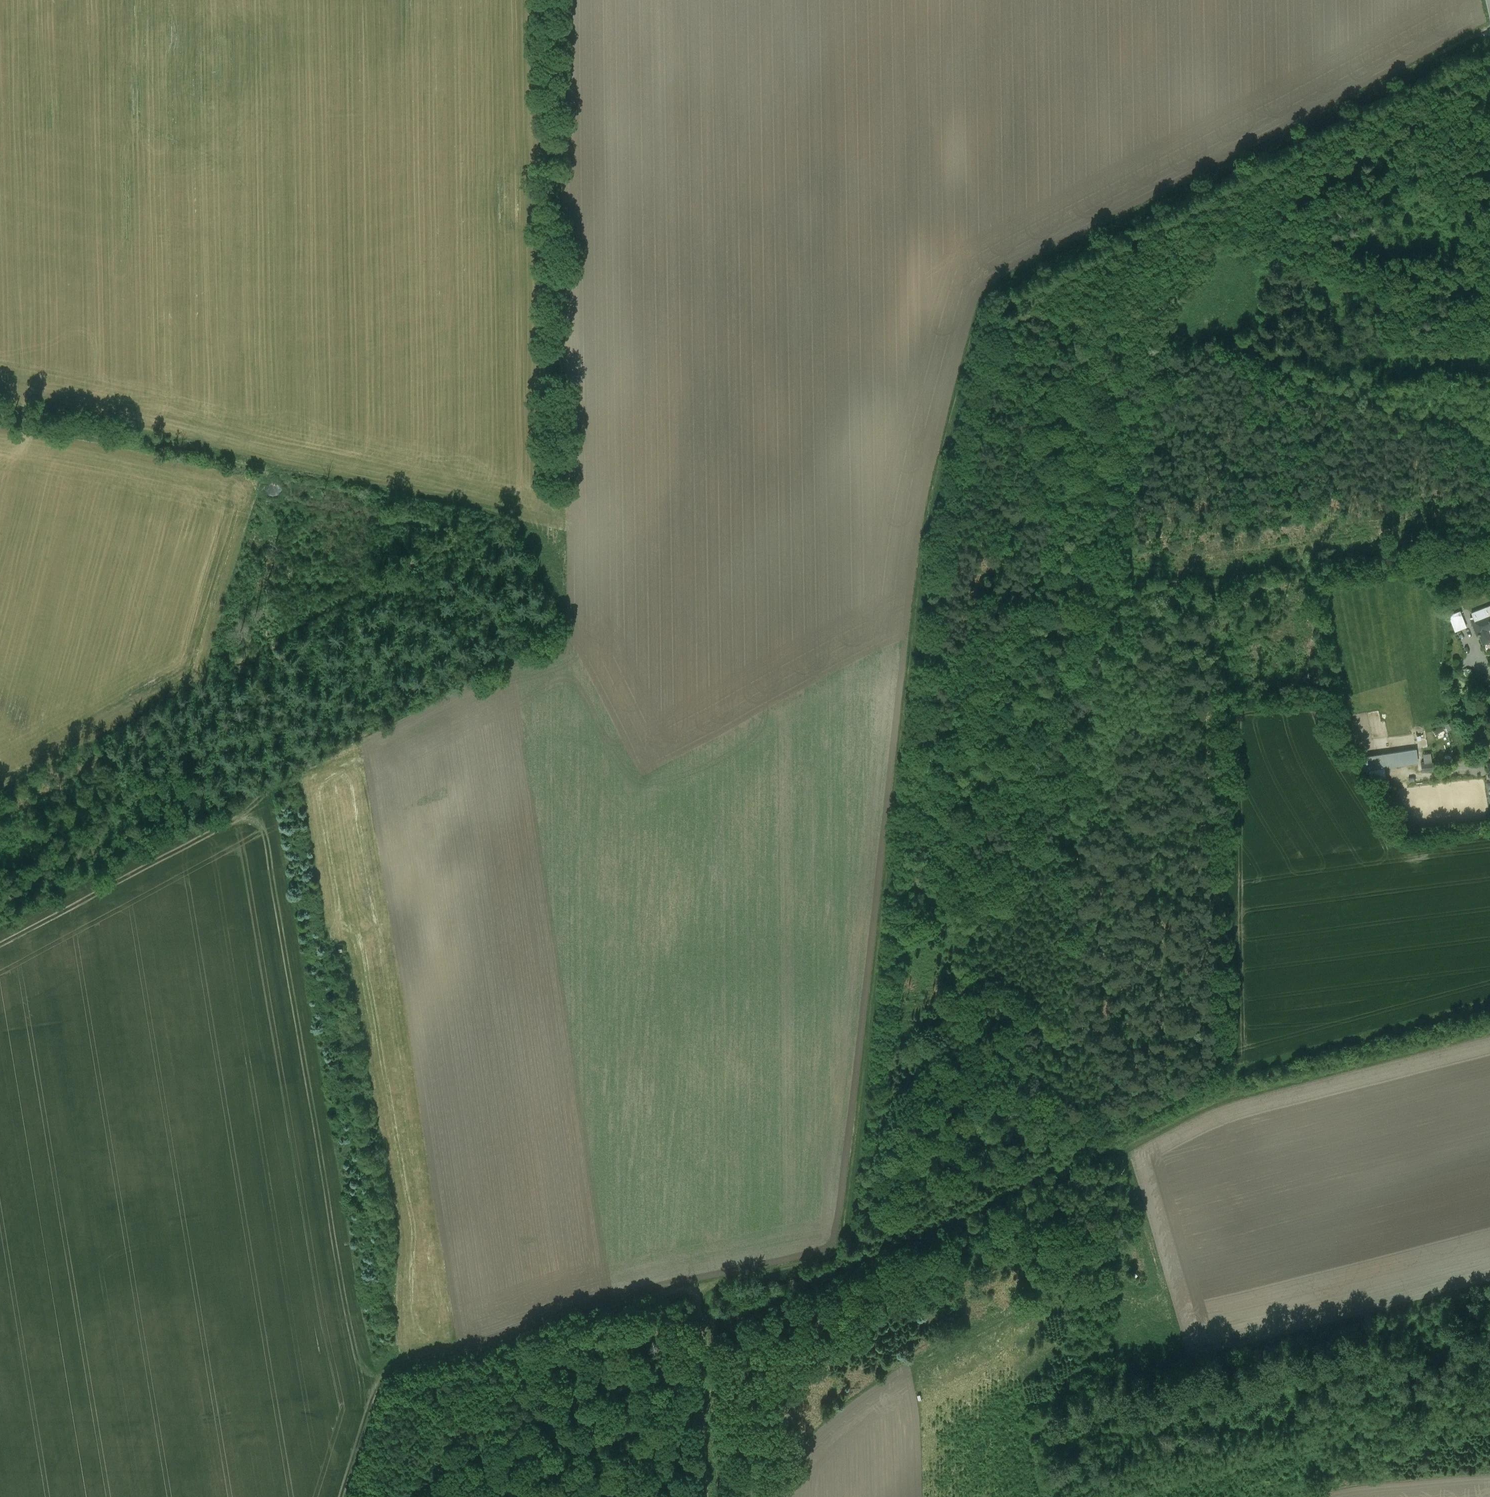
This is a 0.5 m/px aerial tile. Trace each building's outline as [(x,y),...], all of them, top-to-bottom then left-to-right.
[(1471,613),(1473,619),(1471,620),(1477,634),(1478,634),(1478,635),(1479,634),(1483,643),(1489,640),(1489,606),(1471,613)] [(1461,612),(1449,616),(1455,631),(1466,626),(1461,612)] [(1416,748),(1388,753),(1390,765),(1418,761),(1416,748)] [(1388,753),(1361,757),(1363,769),(1390,765),(1388,753)] [(1433,762),(1421,764),(1422,771),(1434,769),(1433,762)]
